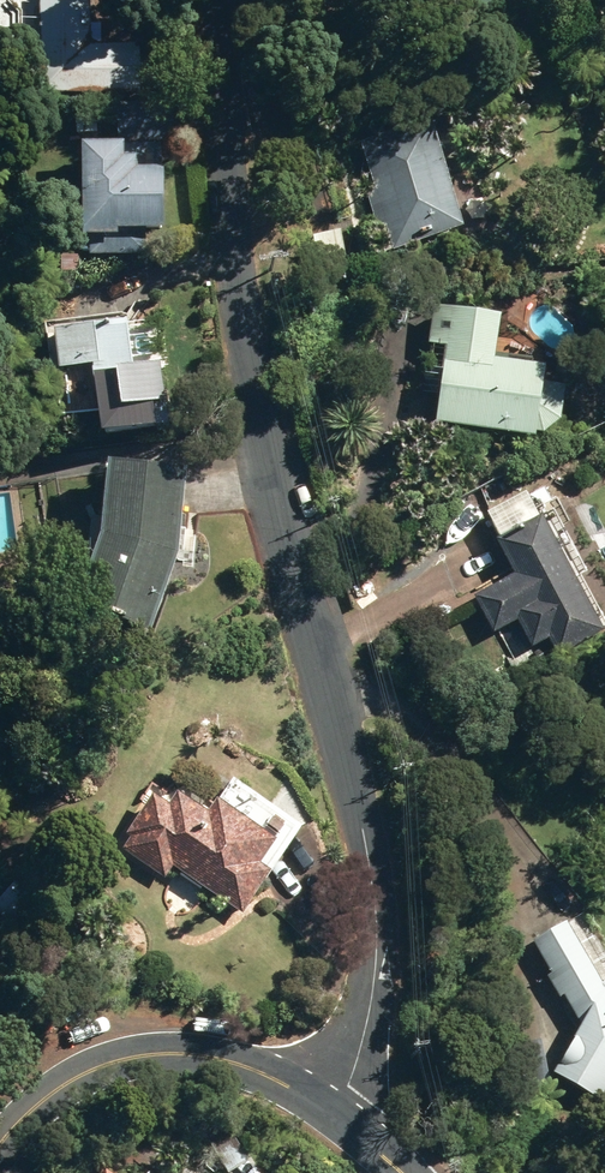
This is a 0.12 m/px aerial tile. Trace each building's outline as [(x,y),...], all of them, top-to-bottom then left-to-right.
[(35,1),(35,89),(64,89),(64,100),(137,100),(137,51),(88,51),(87,1),(35,1)] [(114,105),(115,147),(171,146),(171,104),(114,105)] [(347,152),(380,262),(460,239),(427,128),(347,152)] [(77,156),(78,249),(112,249),(112,243),(160,243),(159,151),(143,151),(143,155),(77,156)] [(432,435),(532,449),(533,443),(540,444),(557,431),(561,399),(541,396),(543,382),(490,374),(497,327),(440,318),(428,327),(425,343),(438,345),(437,357),(443,358),(432,435)] [(131,374),(124,326),(48,337),(55,383),(84,379),(94,450),(136,444),(135,440),(168,436),(159,370),(131,374)] [(76,611),(151,637),(177,564),(183,481),(103,475),(96,550),(76,611)] [(544,647),(555,665),(602,639),(541,525),(537,527),(523,502),(484,523),(498,549),(495,550),(513,583),(471,605),(490,643),(514,630),(528,657),(544,647)] [(173,874),(242,922),(272,881),(269,879),(300,834),(231,786),(205,823),(175,802),(166,814),(151,804),(126,842),(130,844),(122,857),(164,886),(173,874)] [(601,1108),(604,1101),(604,997),(567,929),(533,948),(551,980),(547,983),(560,1005),(564,1003),(581,1033),(553,1081),(601,1108)]
